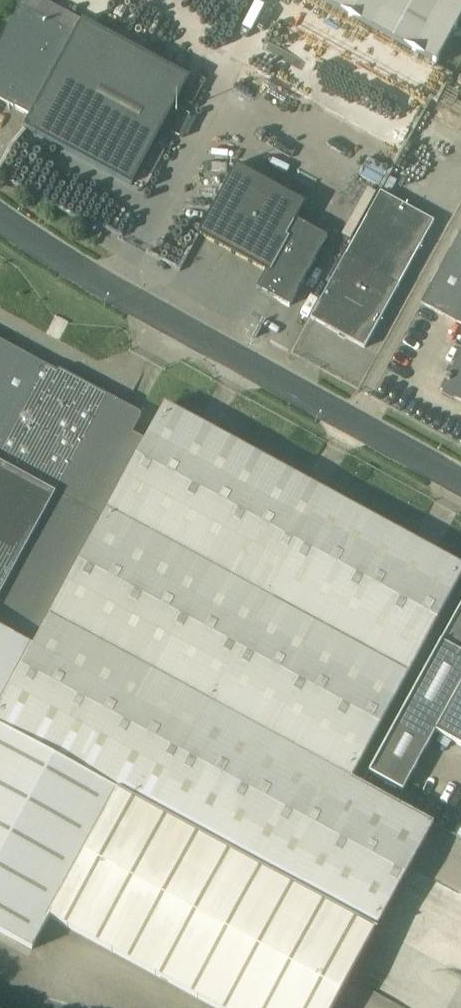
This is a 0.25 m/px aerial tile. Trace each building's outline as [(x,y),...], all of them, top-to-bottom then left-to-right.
[(0,44),(0,98),(31,115),(83,19),(47,0),(24,0),(21,5),(0,44)] [(437,65),(460,20),(460,0),(319,0),(437,65)] [(92,2),(83,19),(31,115),(44,121),(37,133),(133,184),(190,77),(94,25),(103,8),(92,2)] [(31,115),(25,126),(37,133),(44,121),(31,115)] [(290,307),(301,287),(328,238),(297,220),(306,203),(272,184),(237,165),(199,234),(267,272),(258,289),(290,307)] [(381,192),(322,299),(311,318),(366,348),(435,222),(381,192)] [(422,303),(460,324),(460,232),(422,303)] [(115,422),(100,414),(109,398),(0,339),(0,930),(34,948),(51,915),(221,1007),(334,1007),(435,823),(352,779),(460,579),(460,565),(167,405),(148,440),(115,422)] [(441,389),(460,400),(460,353),(441,389)] [(460,744),(460,605),(369,771),(403,790),(436,730),(460,744)]
